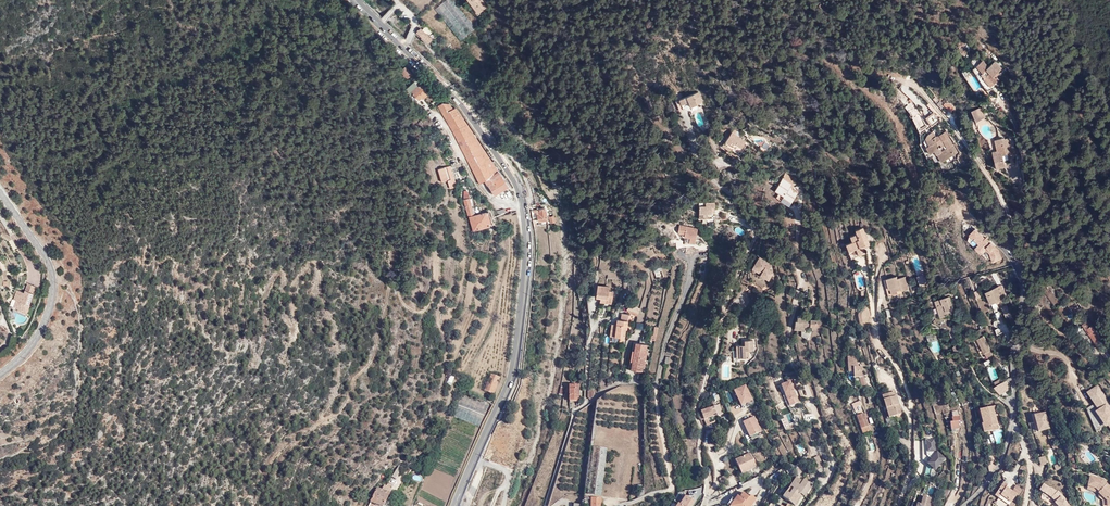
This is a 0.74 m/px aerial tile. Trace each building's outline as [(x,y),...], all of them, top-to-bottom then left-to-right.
[(434,7),(460,38),(475,25),(453,0),(442,0),(434,7)] [(485,12),(492,5),(488,0),(476,0),(485,12)] [(423,26),(416,34),(428,44),(435,37),(423,26)] [(988,60),(980,65),(985,74),(989,72),(992,76),(982,81),(988,91),(1001,84),(998,77),(1004,73),(999,63),(992,67),(988,60)] [(401,70),(398,73),(405,80),(411,75),(408,73),(411,71),(405,65),(400,69),(401,70)] [(422,82),(421,83),(420,83),(419,83),(415,79),(407,88),(408,89),(415,98),(418,96),(420,99),(423,96),(425,98),(429,93),(426,90),(428,88),(422,82)] [(696,94),(678,100),(681,109),(700,103),(696,94)] [(481,168),(489,161),(481,150),(455,108),(448,108),(445,102),(439,103),(433,110),(458,155),(475,187),(479,184),(488,177),(481,168)] [(699,112),(693,114),(697,127),(704,124),(699,112)] [(932,112),(925,117),(930,125),(938,120),(932,112)] [(980,120),(971,123),(975,133),(984,129),(980,120)] [(937,134),(924,140),(928,150),(936,146),(941,156),(936,157),(940,167),(956,160),(954,155),(959,153),(950,132),(939,137),(937,134)] [(734,133),(723,146),(734,154),(735,152),(740,155),(749,145),(734,133)] [(1000,141),(1000,142),(999,152),(994,152),(994,167),(996,167),(997,171),(1008,171),(1008,163),(1016,163),(1016,141),(1000,141)] [(854,163),(860,158),(852,152),(847,157),(854,163)] [(495,172),(496,171),(496,170),(489,161),(481,168),(488,177),(495,172)] [(452,185),(451,183),(452,183),(447,169),(446,168),(446,167),(440,169),(440,170),(434,172),(437,185),(438,185),(439,184),(441,195),(446,194),(446,192),(451,191),(449,186),(452,185)] [(505,187),(495,172),(488,177),(479,184),(490,198),(505,187)] [(784,173),(782,176),(792,182),(794,179),(784,173)] [(788,189),(797,195),(799,192),(793,188),(794,185),(791,183),(788,189)] [(788,206),(790,203),(781,197),(779,201),(788,206)] [(468,219),(475,216),(472,206),(470,206),(468,201),(463,204),(468,219)] [(706,206),(699,206),(699,213),(715,213),(715,203),(706,203),(706,206)] [(545,208),(534,210),(534,213),(536,212),(539,222),(548,220),(545,208)] [(485,214),(475,216),(468,219),(473,231),(490,226),(485,214)] [(696,235),(698,229),(680,225),(678,231),(696,235)] [(976,228),(966,238),(974,247),(987,260),(989,258),(994,263),(1003,255),(976,228)] [(858,237),(851,240),(853,246),(848,248),(854,261),(866,257),(864,251),(871,249),(864,230),(857,233),(858,237)] [(757,260),(752,269),(761,275),(759,278),(766,284),(772,277),(767,274),(771,269),(757,260)] [(919,285),(927,283),(924,273),(916,276),(919,285)] [(854,277),(858,287),(864,284),(859,274),(854,277)] [(908,290),(905,277),(898,279),(897,276),(887,278),(889,289),(891,288),(892,293),(899,292),(908,290)] [(36,286),(27,283),(26,288),(34,291),(36,286)] [(609,287),(598,285),(596,297),(601,298),(600,301),(611,303),(613,292),(609,291),(609,287)] [(1002,285),(986,292),(991,304),(1003,298),(1001,295),(1006,292),(1002,285)] [(17,290),(13,299),(15,300),(13,307),(18,309),(18,311),(26,314),(34,293),(25,290),(24,292),(17,290)] [(950,296),(935,301),(941,318),(956,313),(950,296)] [(628,313),(631,314),(631,315),(633,315),(637,317),(640,308),(632,304),(626,310),(628,313)] [(1007,305),(1001,307),(1005,317),(1011,315),(1007,305)] [(27,317),(16,313),(15,316),(16,318),(14,322),(17,323),(20,323),(22,323),(24,322),(26,321),(27,317)] [(628,315),(621,314),(621,320),(617,319),(616,324),(611,324),(609,336),(624,338),(628,315)] [(793,329),(794,329),(806,330),(807,326),(821,327),(821,320),(810,319),(809,322),(807,322),(807,317),(796,316),(796,320),(794,320),(793,329)] [(1089,319),(1082,324),(1096,344),(1103,339),(1089,319)] [(979,338),(977,339),(985,353),(987,358),(993,355),(991,350),(984,336),(986,335),(983,328),(976,332),(979,338)] [(744,343),(740,343),(740,345),(739,345),(739,351),(733,351),(734,362),(739,361),(739,357),(749,357),(749,356),(751,355),(751,350),(754,350),(754,348),(756,348),(756,338),(744,338),(744,343)] [(647,345),(635,343),(631,369),(643,371),(647,345)] [(848,370),(848,372),(848,374),(854,373),(854,378),(856,378),(856,379),(859,379),(862,388),(863,388),(866,395),(872,394),(869,387),(867,387),(868,386),(863,369),(863,368),(862,367),(862,366),(860,366),(859,366),(856,359),(855,356),(847,357),(847,364),(848,370)] [(499,378),(491,375),(485,392),(493,395),(499,378)] [(1007,380),(995,384),(998,394),(1010,389),(1007,380)] [(790,381),(780,385),(787,401),(797,396),(790,381)] [(741,406),(753,400),(745,384),(733,390),(741,406)] [(579,400),(579,385),(569,385),(569,401),(579,400)] [(1090,392),(1095,401),(1087,408),(1097,430),(1101,431),(1109,423),(1109,424),(1109,402),(1099,386),(1090,392)] [(487,403),(460,392),(451,414),(479,425),(487,403)] [(893,393),(881,398),(889,419),(902,415),(893,393)] [(718,405),(701,411),(704,420),(711,417),(714,416),(713,414),(720,412),(718,405)] [(995,406),(979,410),(982,424),(981,424),(984,433),(999,430),(995,412),(997,412),(995,406)] [(956,407),(951,409),(952,413),(951,413),(952,418),(949,419),(951,429),(959,428),(958,418),(959,417),(959,412),(958,412),(956,407)] [(1045,412),(1033,414),(1038,431),(1049,429),(1045,412)] [(864,413),(856,416),(861,429),(861,428),(863,436),(871,434),(868,418),(866,419),(864,413)] [(749,437),(761,431),(754,416),(742,421),(749,437)] [(922,456),(935,456),(934,439),(921,439),(922,456)] [(607,446),(593,445),(589,493),(603,494),(607,446)] [(740,472),(741,472),(742,474),(756,467),(755,464),(756,463),(749,451),(733,461),(740,472)] [(936,451),(922,473),(931,478),(945,457),(936,451)] [(819,455),(813,456),(817,468),(823,467),(819,455)] [(394,479),(399,471),(395,470),(390,477),(394,479)] [(799,473),(786,493),(798,502),(805,491),(807,493),(815,482),(806,476),(805,478),(799,473)] [(725,475),(723,476),(721,474),(716,478),(721,483),(722,483),(727,480),(725,475)] [(1089,488),(1098,490),(1108,500),(1109,505),(1109,486),(1104,479),(1091,475),(1089,488)] [(1007,484),(1003,481),(993,495),(997,498),(999,495),(1010,502),(1016,494),(1005,486),(1007,484)] [(378,488),(388,492),(391,486),(384,483),(383,484),(380,483),(378,488)] [(1016,484),(1012,489),(1018,495),(1023,490),(1016,484)] [(1043,485),(1040,490),(1052,497),(1052,498),(1056,502),(1055,503),(1058,505),(1070,505),(1061,497),(1062,496),(1058,491),(1058,492),(1051,488),(1050,488),(1043,485)] [(376,487),(369,500),(382,505),(388,492),(378,488),(376,487)] [(676,505),(689,505),(694,499),(684,493),(676,505)] [(757,499),(751,495),(750,497),(743,493),(740,497),(738,495),(730,505),(752,505),(757,499)] [(920,504),(917,503),(916,505),(930,505),(932,499),(931,499),(932,498),(924,494),(923,497),(923,496),(922,500),(920,504)]
